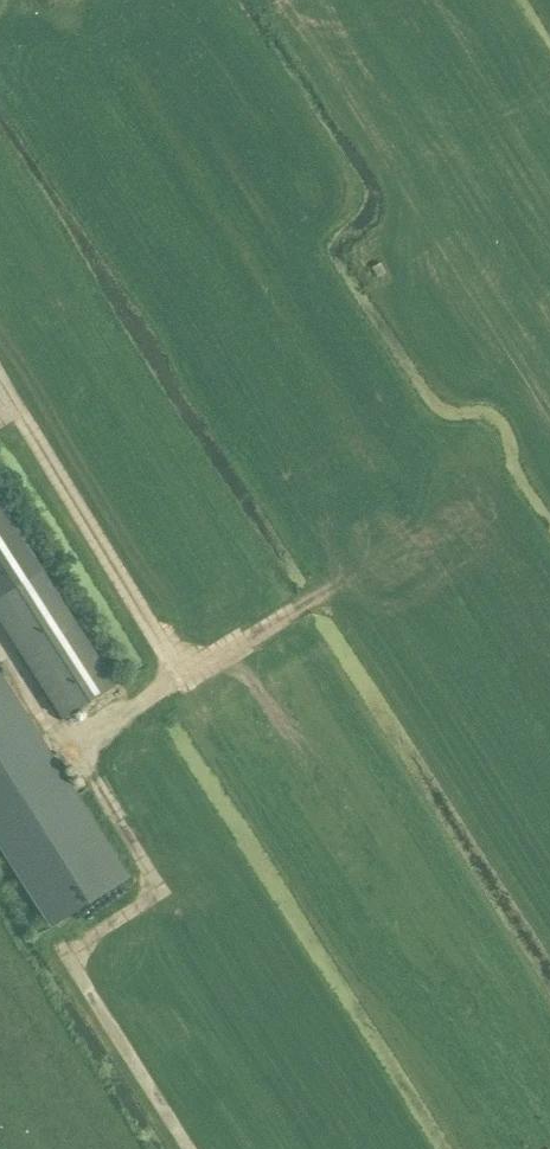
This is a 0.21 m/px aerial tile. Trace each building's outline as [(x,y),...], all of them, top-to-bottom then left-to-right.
[(0,499),(0,619),(63,718),(118,683),(0,499)] [(0,672),(0,845),(51,926),(130,876),(0,672)]
